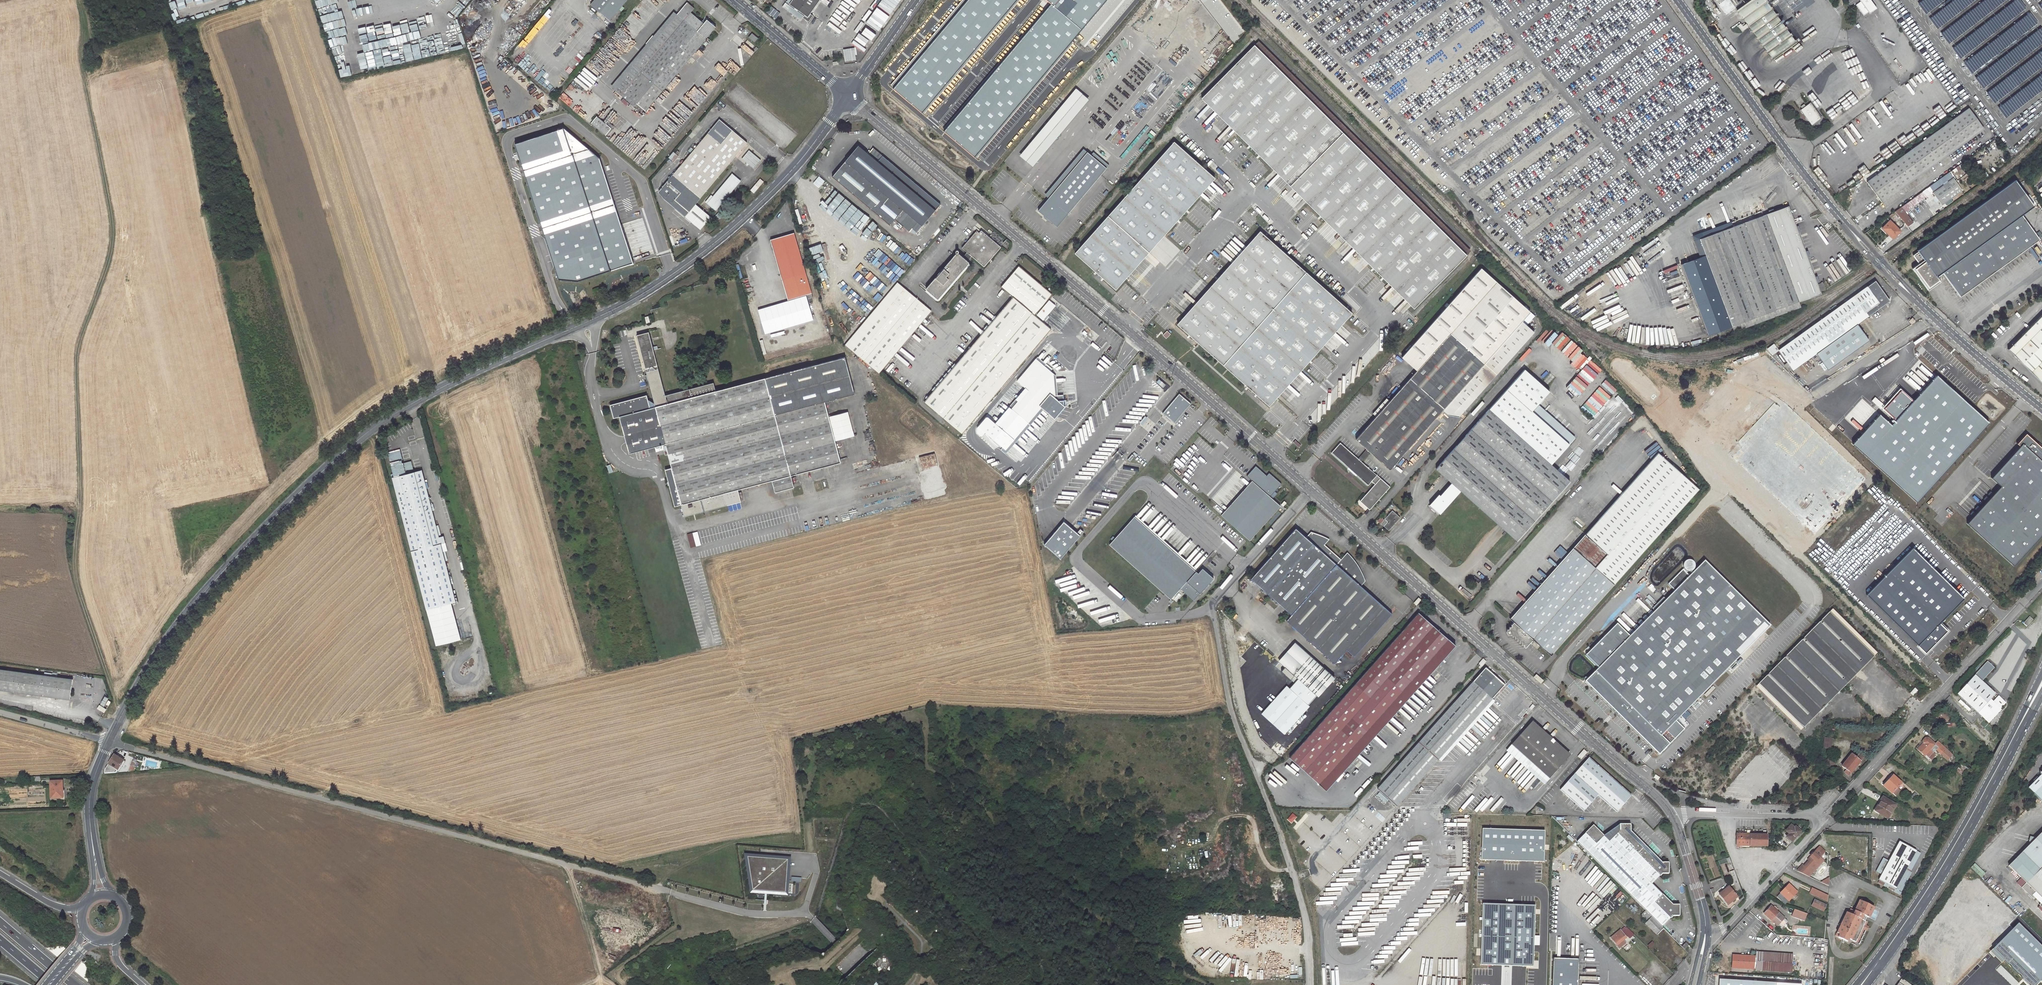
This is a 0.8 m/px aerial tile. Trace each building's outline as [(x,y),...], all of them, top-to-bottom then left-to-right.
[(591,4),(610,20),(627,0),(595,0),(591,4)] [(819,0),(787,0),(786,2),(805,15),(803,18),(808,21),(815,12),(812,10),(819,0)] [(893,89),(924,114),(1019,0),(968,0),(893,89)] [(1053,5),(946,133),(977,158),(1109,0),(1047,0),(1053,5)] [(1765,0),(1752,0),(1737,11),(1747,24),(1743,27),(1741,24),(1738,26),(1742,32),(1749,27),(1773,60),(1796,43),(1765,0)] [(1860,1),(1855,4),(1863,15),(1868,12),(1869,13),(1876,8),(1870,0),(1859,0),(1860,1)] [(1975,1),(1975,0),(1957,0),(1959,6),(1960,6),(1962,11),(1963,11),(1968,9),(1972,2),(1975,1)] [(646,110),(716,27),(707,19),(704,23),(684,6),(677,14),(614,89),(634,106),(637,103),(646,110)] [(780,13),(771,6),(767,12),(776,19),(780,13)] [(1979,43),(1995,35),(1991,27),(1993,26),(1990,20),(1988,21),(1986,17),(1992,14),(1991,11),(1982,15),(1981,12),(1973,15),(1977,23),(1974,24),(1978,33),(1971,36),(1974,42),(1978,41),(1979,43)] [(677,14),(674,12),(611,87),(614,89),(677,14)] [(756,43),(759,39),(752,33),(749,37),(756,43)] [(1471,251),(1258,41),(1254,45),(1466,255),(1471,251)] [(1466,255),(1254,45),(1202,98),(1414,308),(1466,255)] [(1021,156),(1032,166),(1090,100),(1077,88),(1021,156)] [(1822,117),(1811,102),(1806,105),(1804,103),(1801,106),(1803,108),(1801,109),(1812,124),(1822,117)] [(1969,109),(1867,182),(1882,202),(1983,129),(1969,109)] [(606,135),(613,126),(608,122),(607,124),(597,116),(591,123),(606,135)] [(695,204),(747,142),(720,119),(667,182),(680,192),(675,199),(689,212),(685,216),(700,229),(710,216),(695,204)] [(578,281),(633,264),(599,159),(564,128),(516,145),(560,279),(578,281)] [(1215,178),(1174,141),(1075,253),(1116,289),(1215,178)] [(940,204),(873,147),(868,153),(859,146),(833,177),(890,225),(895,219),(903,210),(922,226),(940,204)] [(1039,211),(1058,228),(1110,165),(1094,152),(1092,155),(1084,149),(1045,195),(1050,199),(1039,211)] [(749,150),(742,159),(754,169),(761,160),(749,150)] [(715,210),(740,180),(732,174),(713,197),(707,204),(715,210)] [(819,176),(814,183),(820,188),(825,181),(819,176)] [(1953,178),(1933,192),(1942,205),(1962,190),(1953,178)] [(754,193),(763,182),(760,179),(750,190),(754,193)] [(2034,206),(2015,179),(1917,250),(1918,251),(1915,254),(1922,264),(1915,269),(1928,286),(1938,279),(1936,276),(1942,272),(1960,297),(2040,239),(2022,215),(2034,206)] [(1901,207),(1904,212),(1926,196),(1923,191),(1901,207)] [(1761,211),(1702,232),(1704,238),(1695,241),(1699,254),(1704,252),(1706,255),(1732,326),(1734,331),(1800,307),(1798,301),(1820,293),(1820,292),(1825,290),(1825,288),(1826,288),(1824,283),(1823,283),(1822,282),(1821,282),(1821,283),(1817,284),(1788,206),(1763,215),(1761,211)] [(860,224),(866,217),(855,207),(849,214),(860,224)] [(1904,212),(1901,207),(1895,211),(1908,226),(1912,222),(1904,212)] [(895,219),(909,231),(911,229),(916,234),(922,226),(903,210),(895,219)] [(1890,221),(1883,228),(1893,238),(1900,231),(1890,221)] [(977,231),(962,248),(967,252),(972,256),(973,256),(984,265),(999,247),(981,231),(979,233),(977,231)] [(1352,312),(1260,231),(1177,324),(1269,406),(1352,312)] [(805,272),(794,233),(770,239),(782,279),(805,272)] [(844,256),(855,245),(850,241),(840,252),(844,256)] [(938,299),(969,263),(968,262),(963,257),(958,253),(959,252),(959,251),(958,250),(957,250),(956,251),(956,252),(956,253),(957,253),(941,272),(940,271),(937,275),(938,276),(927,289),(938,299)] [(968,262),(972,256),(967,252),(963,257),(968,262)] [(1706,255),(1682,264),(1708,335),(1732,326),(1706,255)] [(1013,297),(926,402),(964,434),(1052,329),(1035,315),(1053,294),(1019,266),(1001,287),(1013,297)] [(1370,452),(1390,469),(1441,411),(1450,402),(1462,412),(1534,332),(1522,321),(1530,312),(1481,269),(1402,357),(1417,371),(1356,440),(1367,449),(1358,459),(1340,443),(1331,453),(1368,485),(1377,475),(1362,462),(1370,452)] [(755,285),(751,270),(743,273),(747,287),(755,285)] [(788,299),(807,294),(811,292),(805,272),(782,279),(788,299)] [(1875,280),(1779,350),(1790,365),(1813,349),(1820,358),(1828,369),(1868,340),(1857,324),(1888,301),(1889,299),(1875,280)] [(879,373),(932,311),(897,282),(845,345),(879,373)] [(2008,349),(2041,383),(2041,314),(2008,349)] [(668,454),(672,468),(665,469),(675,505),(681,503),(685,516),(741,501),(738,489),(772,480),(775,492),(794,487),(791,475),(841,462),(825,402),(855,394),(845,357),(716,391),(714,382),(665,395),(649,332),(637,335),(655,403),(650,404),(646,400),(645,400),(643,395),(634,398),(647,448),(663,444),(666,444),(668,454)] [(1772,354),(1778,349),(1774,343),(1768,348),(1772,354)] [(1828,369),(1820,358),(1818,359),(1826,370),(1828,369)] [(1029,389),(1013,409),(1009,407),(994,423),(986,416),(977,427),(1005,450),(1043,407),(1056,418),(1066,406),(1065,394),(1057,395),(1054,372),(1052,371),(1054,369),(1048,364),(1045,366),(1037,359),(1019,380),(1029,389)] [(1524,369),(1489,409),(1437,469),(1452,482),(1440,495),(1439,494),(1430,504),(1440,513),(1461,490),(1517,540),(1570,481),(1551,465),(1569,445),(1532,411),(1537,404),(1549,391),(1524,369)] [(1990,422),(1938,375),(1892,426),(1880,415),(1853,445),(1918,503),(1990,422)] [(1190,404),(1179,394),(1162,413),(1174,424),(1190,404)] [(1816,534),(1869,479),(1781,397),(1728,453),(1816,534)] [(620,416),(629,453),(647,448),(634,398),(610,404),(614,418),(620,416)] [(1450,402),(1441,411),(1446,415),(1458,417),(1462,412),(1450,402)] [(1537,404),(1532,411),(1569,445),(1575,438),(1537,404)] [(1966,523),(2013,565),(2041,534),(2041,448),(2026,433),(2017,443),(2019,446),(1991,477),(2000,486),(1966,523)] [(387,453),(436,645),(461,639),(451,602),(456,601),(442,552),(440,544),(445,543),(443,536),(438,537),(421,471),(414,473),(411,461),(402,464),(401,460),(402,460),(399,449),(387,453)] [(936,453),(919,456),(922,468),(938,465),(936,453)] [(1657,453),(1585,535),(1589,538),(1661,456),(1657,453)] [(1585,535),(1579,541),(1573,548),(1576,552),(1566,564),(1562,560),(1559,564),(1563,567),(1514,622),(1506,631),(1525,648),(1533,639),(1551,655),(1698,489),(1661,456),(1589,538),(1585,535)] [(1247,476),(1252,481),(1221,515),(1250,541),(1280,506),(1270,497),(1281,484),(1271,475),(1268,477),(1255,466),(1247,476)] [(1400,518),(1392,510),(1381,524),(1389,531),(1400,518)] [(1134,517),(1110,545),(1170,600),(1181,589),(1193,600),(1214,577),(1203,568),(1198,574),(1134,517)] [(1063,521),(1044,545),(1061,559),(1083,532),(1080,529),(1077,533),(1063,521)] [(1251,579),(1292,615),(1341,560),(1325,545),(1329,540),(1324,537),(1320,535),(1316,534),(1311,532),(1306,538),(1296,529),(1251,579)] [(1562,543),(1555,552),(1563,559),(1571,550),(1562,543)] [(1573,548),(1562,560),(1566,564),(1576,552),(1573,548)] [(1926,653),(1948,630),(1940,623),(1964,598),(1912,548),(1866,595),(1926,653)] [(1352,557),(1348,553),(1341,560),(1292,615),(1287,621),(1335,664),(1355,640),(1359,644),(1364,639),(1360,635),(1372,622),(1379,628),(1392,614),(1361,586),(1365,581),(1364,575),(1361,569),(1359,566),(1356,562),(1352,557)] [(1771,626),(1705,560),(1690,576),(1684,569),(1669,584),(1676,590),(1630,636),(1618,623),(1587,654),(1600,667),(1586,681),(1660,754),(1686,728),(1678,720),(1771,626)] [(1694,569),(1695,567),(1696,565),(1695,563),(1694,561),(1693,560),(1691,560),(1689,560),(1687,560),(1686,561),(1685,563),(1684,564),(1684,566),(1685,568),(1686,570),(1687,571),(1689,571),(1691,571),(1693,570),(1694,569)] [(1514,622),(1563,567),(1559,564),(1510,619),(1514,622)] [(1830,612),(1759,684),(1804,727),(1874,656),(1830,612)] [(1419,613),(1290,757),(1320,783),(1319,784),(1327,790),(1456,645),(1419,613)] [(2030,617),(2024,623),(2027,626),(2033,620),(2030,617)] [(1355,640),(1347,650),(1355,656),(1379,628),(1372,622),(1360,635),(1364,639),(1359,644),(1355,640)] [(1335,677),(1297,643),(1280,662),(1318,696),(1335,677)] [(70,699),(72,679),(0,669),(0,690),(70,699)] [(1505,686),(1486,669),(1378,790),(1397,807),(1505,686)] [(1975,675),(1958,694),(1978,713),(1995,694),(1975,675)] [(1310,706),(1288,686),(1263,714),(1285,734),(1310,706)] [(1570,756),(1532,723),(1530,725),(1568,759),(1570,756)] [(1550,779),(1568,759),(1530,725),(1513,745),(1515,747),(1513,750),(1517,755),(1520,752),(1550,779)] [(1824,737),(1823,748),(1832,748),(1832,738),(1824,737)] [(1926,738),(1923,741),(1924,744),(1918,749),(1925,756),(1926,754),(1932,760),(1936,755),(1934,753),(1931,750),(1935,745),(1938,748),(1937,749),(1948,760),(1953,755),(1938,741),(1935,744),(1928,738),(1926,738)] [(1587,752),(1584,750),(1579,756),(1582,759),(1587,752)] [(1852,754),(1842,766),(1847,769),(1845,772),(1849,775),(1863,758),(1861,756),(1862,755),(1860,754),(1856,757),(1852,754)] [(112,767),(115,769),(118,771),(124,761),(115,756),(103,774),(107,774),(112,767)] [(1632,795),(1590,758),(1561,790),(1585,810),(1599,795),(1618,812),(1632,795)] [(1828,759),(1825,763),(1831,768),(1834,763),(1828,759)] [(132,762),(128,772),(133,772),(135,768),(137,768),(138,764),(136,763),(132,762)] [(1894,776),(1884,786),(1892,793),(1902,783),(1894,776)] [(64,799),(63,783),(52,784),(52,800),(64,799)] [(1881,802),(1876,809),(1880,812),(1879,813),(1888,818),(1896,805),(1883,797),(1880,802),(1881,802)] [(1663,862),(1631,830),(1631,824),(1621,824),(1604,836),(1594,825),(1577,841),(1646,910),(1652,917),(1662,927),(1673,915),(1680,915),(1680,905),(1673,905),(1652,884),(1663,873),(1669,873),(1669,862),(1663,862)] [(1791,825),(1786,830),(1789,834),(1787,836),(1792,840),(1800,830),(1795,826),(1794,827),(1791,825)] [(2009,866),(2027,884),(2022,888),(2033,898),(2036,895),(2034,893),(2035,892),(2041,899),(2041,832),(2009,866)] [(1768,835),(1738,834),(1737,845),(1767,846),(1768,835)] [(1881,875),(1879,880),(1895,889),(1916,851),(1901,843),(1898,844),(1889,861),(1881,875)] [(1809,861),(1804,866),(1803,864),(1797,871),(1807,876),(1816,866),(1815,865),(1818,861),(1819,863),(1822,859),(1820,857),(1823,854),(1817,849),(1810,857),(1812,858),(1809,861)] [(789,895),(791,856),(748,854),(746,893),(789,895)] [(1881,875),(1889,861),(1883,858),(1876,872),(1881,875)] [(1735,870),(1731,871),(1736,884),(1735,884),(1738,892),(1742,889),(1735,870)] [(793,882),(801,882),(801,877),(790,877),(790,893),(793,893),(793,882)] [(1830,878),(1822,882),(1829,886),(1830,878)] [(1789,884),(1777,897),(1785,904),(1797,892),(1789,884)] [(1729,886),(1720,894),(1729,905),(1734,900),(1733,898),(1736,895),(1729,886)] [(1812,888),(1810,893),(1828,901),(1828,895),(1821,892),(1812,888)] [(1815,900),(1812,905),(1823,911),(1826,905),(1815,900)] [(1847,913),(1836,937),(1848,942),(1850,939),(1857,943),(1863,929),(1865,925),(1866,922),(1866,921),(1867,919),(1864,917),(1865,916),(1868,917),(1870,918),(1874,907),(1860,901),(1855,911),(1852,909),(1849,914),(1847,913)] [(1784,918),(1776,911),(1777,910),(1774,906),(1773,907),(1771,906),(1764,913),(1777,925),(1784,918)] [(1792,916),(1804,921),(1807,914),(1795,909),(1792,916)] [(1642,915),(1648,921),(1652,917),(1646,910),(1642,915)] [(1662,927),(1652,917),(1648,921),(1646,923),(1657,934),(1664,928),(1662,927)] [(1635,934),(1628,927),(1623,931),(1621,930),(1612,938),(1620,948),(1626,942),(1624,940),(1628,936),(1631,939),(1635,934)] [(838,984),(877,984),(893,970),(895,959),(880,945),(838,984)] [(1793,955),(1756,952),(1755,970),(1792,972),(1793,955)] [(1555,984),(1580,984),(1580,958),(1555,958),(1555,984)] [(967,963),(959,962),(958,972),(966,973),(969,972),(970,970),(970,968),(970,966),(969,964),(967,963)]
